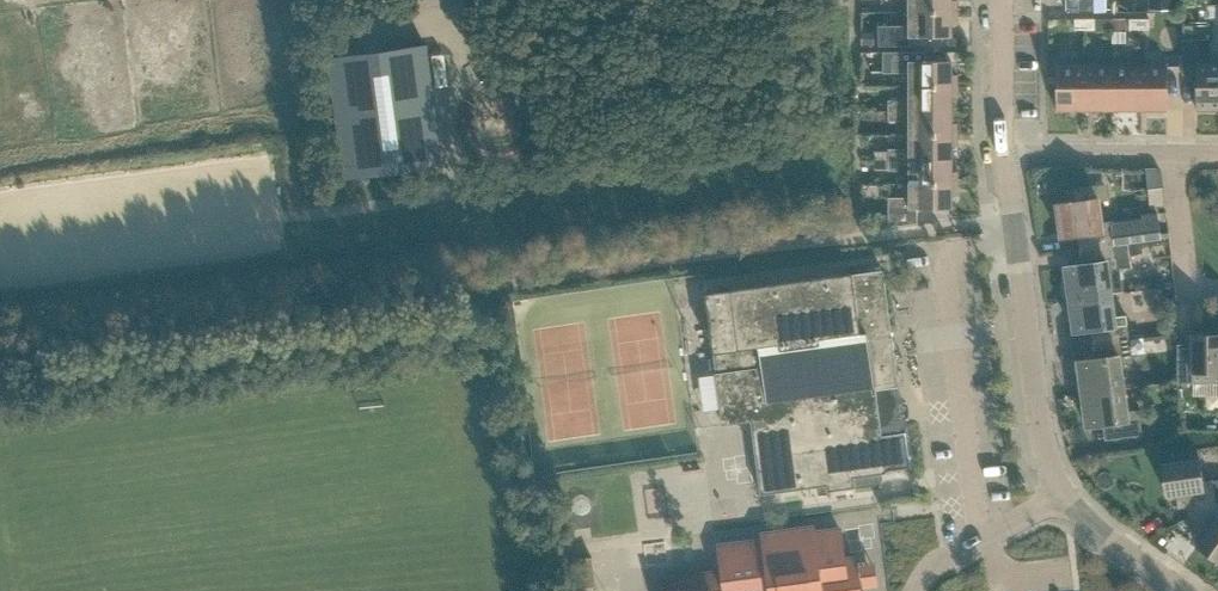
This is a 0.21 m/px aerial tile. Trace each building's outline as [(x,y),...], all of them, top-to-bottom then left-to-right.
[(952,0),(908,0),(908,13),(958,13),(958,3),(952,3),(952,0)] [(1069,10),(1107,10),(1107,0),(1069,0),(1069,10)] [(1175,0),(1151,0),(1151,10),(1175,10),(1175,0)] [(908,24),(879,24),(879,44),(910,44),(910,38),(952,38),(952,25),(958,25),(958,13),(908,13),(908,24)] [(1096,17),(1076,18),(1076,29),(1096,28),(1096,17)] [(1113,17),(1097,17),(1097,28),(1113,28),(1113,17)] [(1126,17),(1114,17),(1113,30),(1126,30),(1126,17)] [(1150,18),(1130,18),(1130,28),(1150,28),(1150,18)] [(1193,24),(1183,24),(1183,39),(1193,38),(1193,24)] [(864,31),(864,43),(876,43),(876,31),(864,31)] [(1212,61),(1212,38),(1193,38),(1183,39),(1184,73),(1198,73),(1198,109),(1217,109),(1217,61),(1212,61)] [(424,43),(325,57),(342,179),(441,166),(424,43)] [(911,85),(959,85),(959,74),(953,74),(953,59),(891,60),(891,72),(911,72),(911,85)] [(1057,109),(1086,109),(1086,63),(1057,63),(1057,109)] [(1113,63),(1086,63),(1086,109),(1113,109),(1113,63)] [(1141,63),(1113,63),(1113,109),(1141,109),(1141,63)] [(1169,63),(1141,63),(1141,109),(1169,109),(1169,63)] [(959,97),(959,85),(911,85),(911,99),(891,100),(891,110),(953,109),(952,97),(959,97)] [(911,134),(958,134),(958,123),(953,123),(953,109),(891,110),(891,119),(891,122),(911,122),(911,134)] [(959,146),(958,134),(911,134),(911,150),(891,151),(891,149),(879,149),(879,157),(877,157),(877,159),(953,158),(953,146),(959,146)] [(953,173),(953,158),(877,159),(877,168),(892,168),(892,170),(911,170),(911,183),(959,183),(959,173),(953,173)] [(1158,166),(1146,167),(1151,206),(1166,204),(1162,170),(1160,168),(1158,166)] [(959,183),(911,183),(912,198),(892,199),(892,225),(918,221),(918,209),(953,208),(953,195),(959,195),(959,183)] [(1081,236),(1082,250),(1129,244),(1162,239),(1159,213),(1145,214),(1146,219),(1115,224),(1115,220),(1103,222),(1097,184),(1075,186),(1077,201),(1058,203),(1062,238),(1081,236)] [(1129,244),(1082,250),(1084,264),(1066,266),(1071,301),(1113,295),(1124,294),(1121,271),(1133,270),(1129,244)] [(726,288),(707,291),(715,349),(718,371),(716,371),(723,423),(737,421),(753,432),(762,493),(827,485),(828,491),(856,487),(883,483),(881,473),(887,472),(888,472),(888,471),(912,467),(907,432),(883,436),(882,431),(876,388),(900,384),(893,331),(884,269),(854,274),(854,270),(849,271),(732,288),(733,296),(727,297),(726,288)] [(1116,317),(1113,295),(1071,301),(1075,333),(1093,330),(1095,346),(1132,341),(1132,338),(1129,315),(1116,317)] [(1181,352),(1181,382),(1217,382),(1217,333),(1195,333),(1195,351),(1181,352)] [(1144,336),(1132,338),(1132,341),(1134,352),(1145,351),(1144,336)] [(1134,352),(1132,341),(1095,346),(1097,359),(1079,362),(1084,395),(1126,390),(1123,365),(1135,363),(1134,352)] [(1129,411),(1126,390),(1084,395),(1088,428),(1106,425),(1108,440),(1145,435),(1142,410),(1129,411)] [(1217,498),(1217,478),(1204,480),(1201,457),(1164,462),(1168,496),(1188,493),(1191,515),(1217,498)] [(1191,515),(1209,528),(1198,544),(1217,558),(1217,499),(1217,498),(1191,515)] [(663,580),(664,590),(861,590),(857,558),(845,560),(841,529),(815,533),(814,527),(764,534),(765,540),(720,546),(724,574),(714,576),(713,573),(663,580)]
